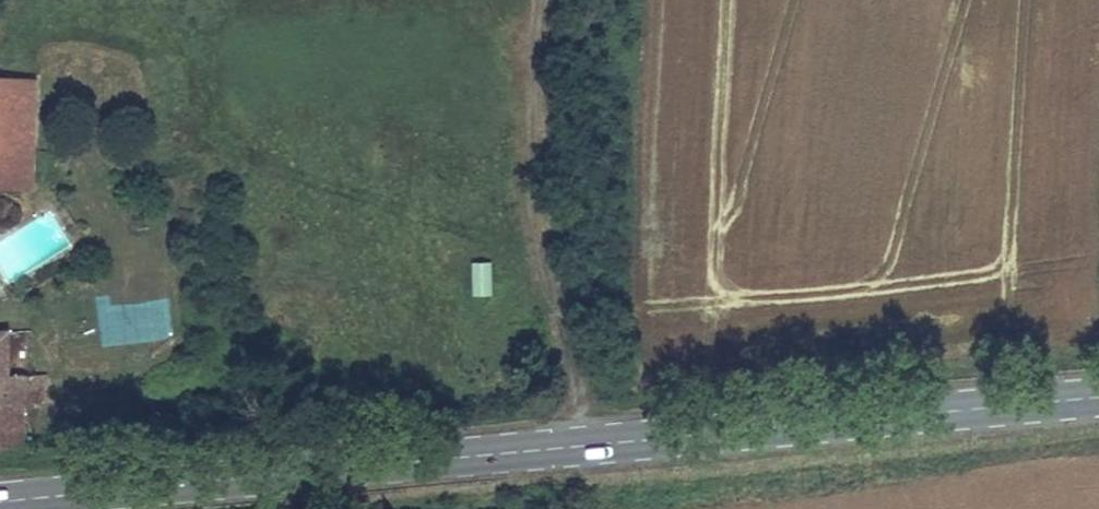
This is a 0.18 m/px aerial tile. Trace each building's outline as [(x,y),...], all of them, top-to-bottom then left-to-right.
[(35,84),(0,83),(0,154),(33,155),(35,84)] [(33,155),(0,154),(0,177),(33,179),(33,155)] [(33,179),(0,177),(0,190),(33,191),(33,179)] [(492,294),(491,260),(470,261),(471,295),(492,294)] [(28,409),(49,408),(49,380),(10,380),(10,335),(0,336),(0,451),(28,449),(28,409)]
